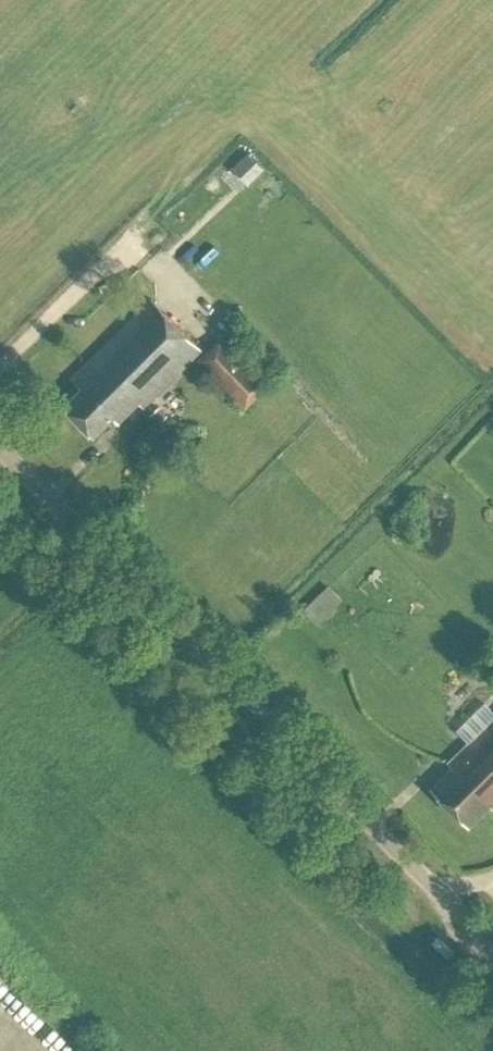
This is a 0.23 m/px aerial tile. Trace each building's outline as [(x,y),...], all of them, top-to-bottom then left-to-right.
[(203,347),(179,323),(151,295),(72,375),(83,385),(63,405),(93,436),(114,416),(120,421),(140,401),(144,405),(203,347)] [(246,406),(273,380),(227,332),(200,359),(246,406)] [(159,423),(167,415),(159,406),(150,415),(159,423)] [(317,624),(340,602),(336,598),(339,596),(328,585),(303,609),(317,624)] [(468,742),(447,763),(451,767),(431,787),(469,826),(488,807),(490,809),(492,806),(492,717),(468,742)]
